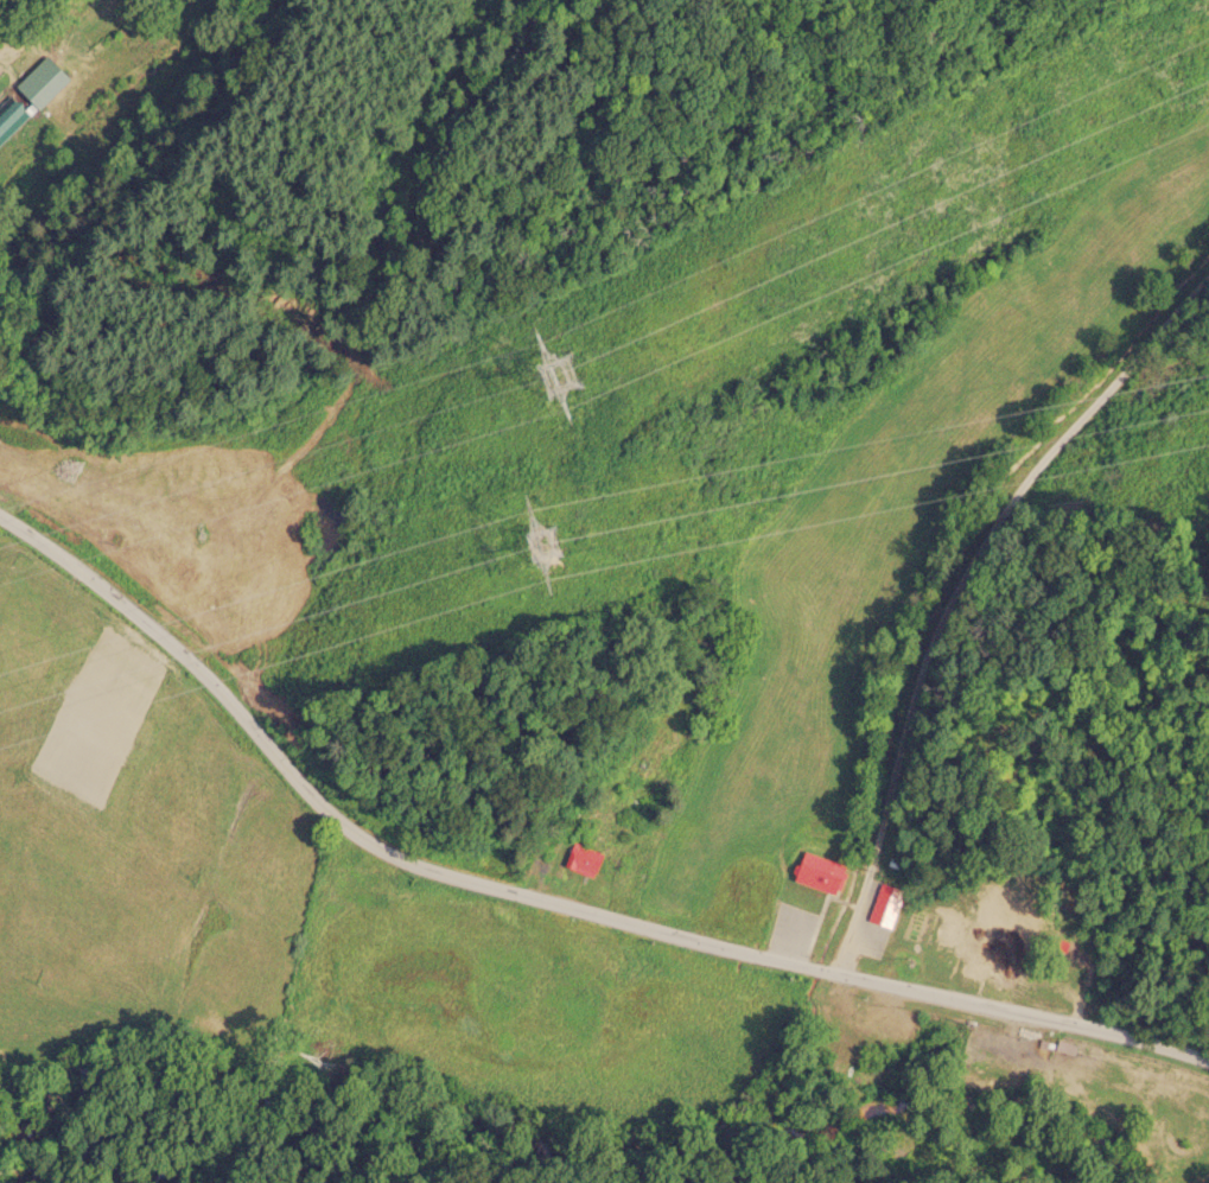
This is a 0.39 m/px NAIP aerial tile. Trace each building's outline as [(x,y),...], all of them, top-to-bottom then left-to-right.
[(850,863),(808,848),(798,877),(840,891),(850,863)] [(893,926),(906,889),(883,880),(870,917),(893,926)]
